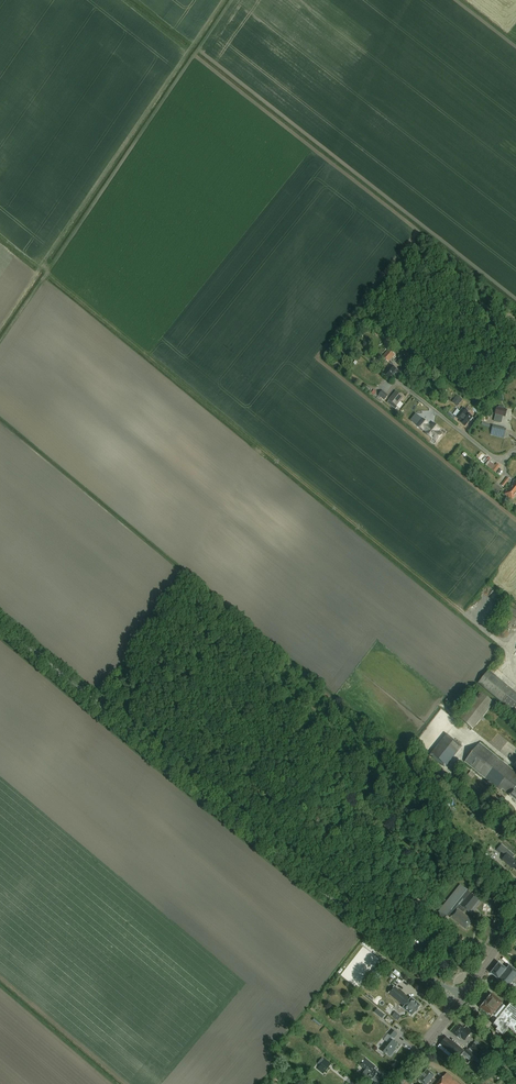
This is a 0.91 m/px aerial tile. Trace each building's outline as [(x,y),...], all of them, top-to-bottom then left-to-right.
[(389,349),(382,357),(388,361),(395,354),(389,349)] [(395,372),(397,369),(390,364),(388,367),(389,367),(384,373),(389,378),(394,371),(395,372)] [(382,390),(376,397),(382,402),(388,395),(382,390)] [(396,406),(403,397),(396,391),(389,400),(391,402),(390,404),(392,405),(393,404),(396,406)] [(458,406),(463,400),(457,395),(452,402),(458,406)] [(465,426),(470,420),(471,420),(473,418),(473,417),(468,413),(468,412),(463,408),(456,417),(460,420),(460,421),(459,421),(460,421),(465,426)] [(417,427),(423,432),(423,431),(425,433),(424,434),(432,440),(434,437),(438,440),(442,435),(438,432),(440,430),(433,424),(430,428),(428,426),(428,425),(422,420),(417,427)] [(492,426),(490,435),(504,438),(506,429),(492,426)] [(497,472),(500,466),(496,464),(492,471),(496,473),(497,472)] [(502,489),(495,484),(492,488),(488,485),(486,487),(497,495),(502,489)] [(515,495),(515,491),(510,486),(504,494),(511,499),(514,495),(515,496),(515,495)] [(515,617),(515,604),(511,600),(505,608),(515,617)] [(478,684),(502,703),(513,712),(515,708),(515,693),(512,689),(489,671),(478,684)] [(459,718),(473,729),(494,703),(481,692),(459,718)] [(445,733),(430,757),(446,767),(455,753),(456,753),(462,745),(445,733)] [(480,743),(464,762),(500,791),(502,789),(510,795),(509,796),(515,802),(515,773),(480,743)] [(448,820),(455,811),(451,808),(444,818),(448,820)] [(512,858),(514,855),(501,844),(497,849),(505,856),(501,860),(511,868),(512,866),(515,870),(515,861),(512,858)] [(472,914),(474,911),(482,902),(479,900),(470,893),(471,893),(460,884),(438,912),(440,913),(440,914),(440,916),(442,917),(449,915),(451,917),(451,918),(466,930),(473,921),(463,913),(465,910),(469,913),(469,912),(472,914)] [(509,966),(506,970),(499,964),(489,976),(496,982),(497,981),(507,989),(513,982),(515,985),(515,971),(509,966)] [(412,1017),(421,1006),(412,998),(410,1000),(394,987),(388,994),(404,1007),(403,1009),(412,1017)] [(515,1004),(514,1006),(510,1003),(506,1009),(501,1005),(502,1004),(491,995),(480,1008),(491,1018),(492,1016),(497,1020),(493,1025),(497,1028),(495,1030),(503,1036),(509,1029),(511,1030),(511,1031),(515,1035),(515,1005),(515,1004)] [(382,1018),(385,1014),(377,1008),(374,1011),(382,1018)] [(392,1016),(397,1021),(401,1016),(396,1011),(392,1016)] [(464,1040),(472,1031),(466,1026),(465,1028),(459,1024),(452,1033),(460,1039),(461,1038),(464,1040)] [(381,1051),(385,1054),(386,1053),(390,1056),(399,1045),(392,1040),(394,1038),(394,1039),(398,1034),(392,1030),(389,1034),(392,1037),(381,1051)] [(464,1052),(464,1051),(455,1043),(455,1042),(452,1040),(451,1041),(446,1037),(438,1047),(451,1058),(451,1057),(456,1061),(464,1052)] [(477,1055),(483,1048),(475,1042),(468,1050),(473,1054),(474,1053),(477,1055)] [(474,1054),(473,1054),(468,1050),(467,1048),(464,1051),(464,1052),(470,1058),(474,1054)] [(493,1057),(489,1054),(483,1061),(487,1064),(493,1057)] [(382,1076),(376,1071),(378,1069),(364,1058),(359,1064),(366,1070),(361,1077),(365,1080),(366,1079),(372,1083),(375,1083),(382,1076)] [(324,1073),(331,1064),(325,1059),(317,1068),(324,1073)] [(419,1081),(423,1083),(459,1083),(446,1073),(439,1082),(434,1078),(435,1076),(427,1070),(419,1081)]
